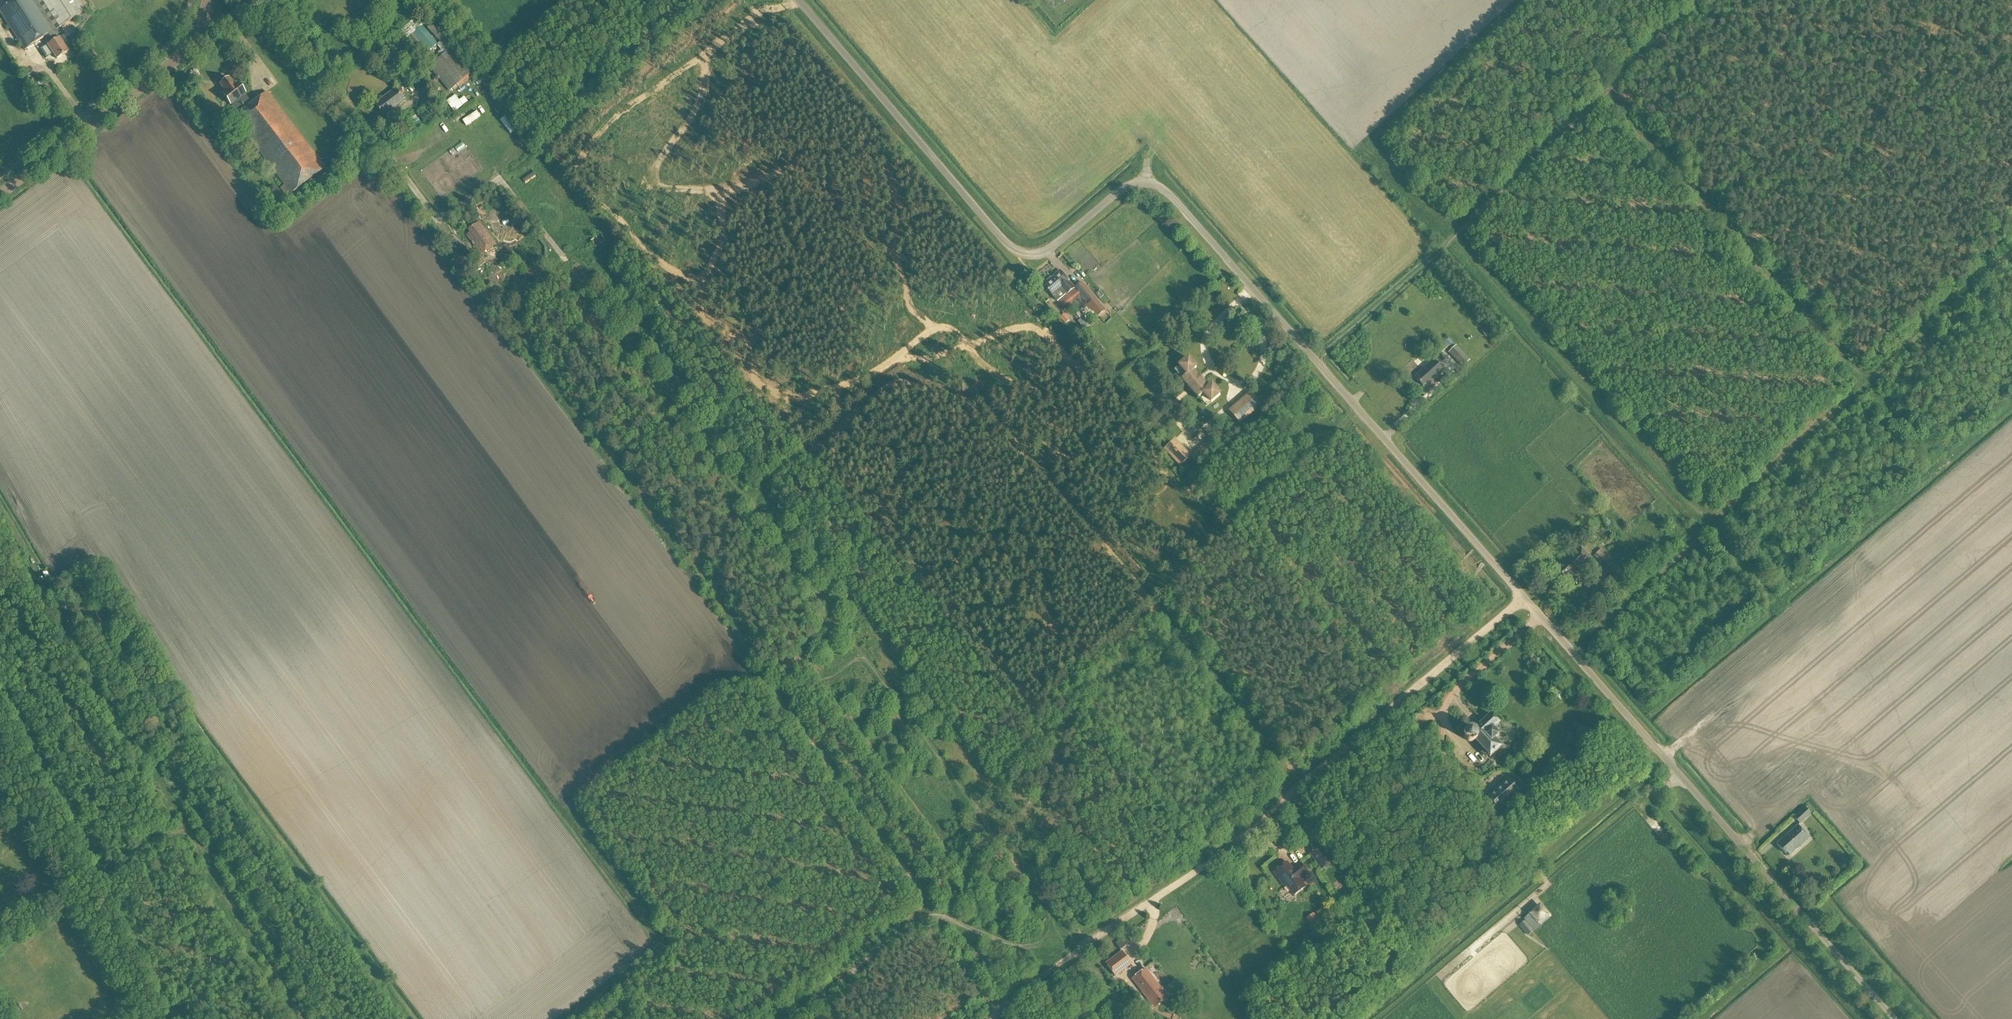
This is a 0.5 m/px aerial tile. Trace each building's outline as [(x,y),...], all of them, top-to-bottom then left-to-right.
[(86,11),(78,0),(17,0),(0,11),(0,14),(25,51),(44,39),(49,45),(47,46),(57,60),(68,53),(59,39),(65,35),(60,28),(86,11)] [(415,33),(429,52),(439,45),(418,17),(401,29),(408,38),(415,33)] [(456,87),(470,76),(449,51),(436,63),(456,87)] [(228,79),(220,86),(226,94),(223,96),(230,106),(231,105),(238,115),(233,119),(284,186),(281,189),(286,195),(287,194),(289,196),(325,169),(267,93),(251,105),(244,95),(245,95),(237,85),(234,87),(228,79)] [(385,118),(406,102),(396,90),(376,106),(385,118)] [(457,94),(448,101),(456,112),(465,106),(457,94)] [(482,256),(496,245),(480,223),(469,231),(471,233),(467,236),(482,256)] [(591,242),(596,248),(606,241),(601,235),(591,242)] [(465,254),(452,238),(445,243),(458,260),(465,254)] [(538,277),(537,275),(533,271),(532,269),(527,273),(532,281),(538,277)] [(1068,295),(1075,289),(1060,271),(1045,283),(1048,286),(1045,288),(1058,303),(1067,295),(1068,295)] [(1105,311),(1082,282),(1076,287),(1089,304),(1084,308),(1094,320),(1105,311)] [(1070,321),(1065,315),(1060,319),(1065,325),(1070,321)] [(1083,329),(1089,324),(1084,317),(1078,322),(1083,329)] [(1487,338),(1495,331),(1489,325),(1481,332),(1487,338)] [(1470,361),(1457,346),(1449,353),(1462,368),(1470,361)] [(1209,389),(1194,371),(1197,368),(1189,359),(1180,367),(1187,376),(1182,380),(1199,400),(1204,395),(1211,403),(1220,396),(1212,387),(1209,389)] [(1427,388),(1444,372),(1433,361),(1414,378),(1423,387),(1425,385),(1427,388)] [(1240,425),(1262,406),(1251,393),(1229,412),(1240,425)] [(1210,439),(1191,456),(1197,463),(1216,446),(1210,439)] [(1642,565),(1655,555),(1648,546),(1635,556),(1642,565)] [(1570,579),(1591,561),(1579,549),(1556,569),(1565,579),(1568,577),(1570,579)] [(1613,562),(1602,550),(1596,555),(1607,568),(1612,563),(1613,562)] [(1607,568),(1606,568),(1603,571),(1617,586),(1625,578),(1612,563),(1607,568)] [(1499,736),(1493,730),(1499,724),(1491,715),(1481,725),(1482,726),(1476,732),(1475,731),(1474,730),(1473,730),(1472,729),(1471,729),(1470,729),(1469,730),(1468,730),(1467,731),(1466,732),(1465,733),(1465,734),(1464,735),(1464,736),(1464,737),(1464,738),(1465,739),(1465,740),(1466,741),(1467,742),(1468,742),(1469,743),(1470,743),(1471,743),(1472,743),(1473,743),(1474,743),(1475,742),(1476,741),(1490,757),(1501,747),(1495,740),(1499,736)] [(1520,793),(1508,780),(1487,798),(1499,812),(1520,793)] [(1811,815),(1806,809),(1795,819),(1800,825),(1811,815)] [(1798,826),(1777,845),(1785,855),(1787,853),(1789,856),(1809,839),(1798,826)] [(1321,846),(1310,855),(1322,871),(1327,867),(1327,868),(1332,865),(1331,864),(1333,863),(1321,846)] [(1308,874),(1301,864),(1293,870),(1288,864),(1274,873),(1287,890),(1288,889),(1294,896),(1306,888),(1300,880),(1308,874)] [(1525,921),(1534,931),(1535,932),(1542,927),(1540,925),(1551,916),(1540,904),(1529,914),(1530,915),(1524,920),(1525,921)] [(1308,918),(1314,926),(1330,915),(1325,907),(1308,918)] [(1525,921),(1519,926),(1528,936),(1534,931),(1525,921)] [(1132,944),(1128,937),(1118,943),(1122,950),(1132,944)] [(1122,952),(1106,964),(1116,977),(1132,965),(1122,952)] [(1158,1006),(1169,998),(1162,989),(1161,989),(1146,970),(1133,980),(1153,1006),(1156,1003),(1158,1006)]
